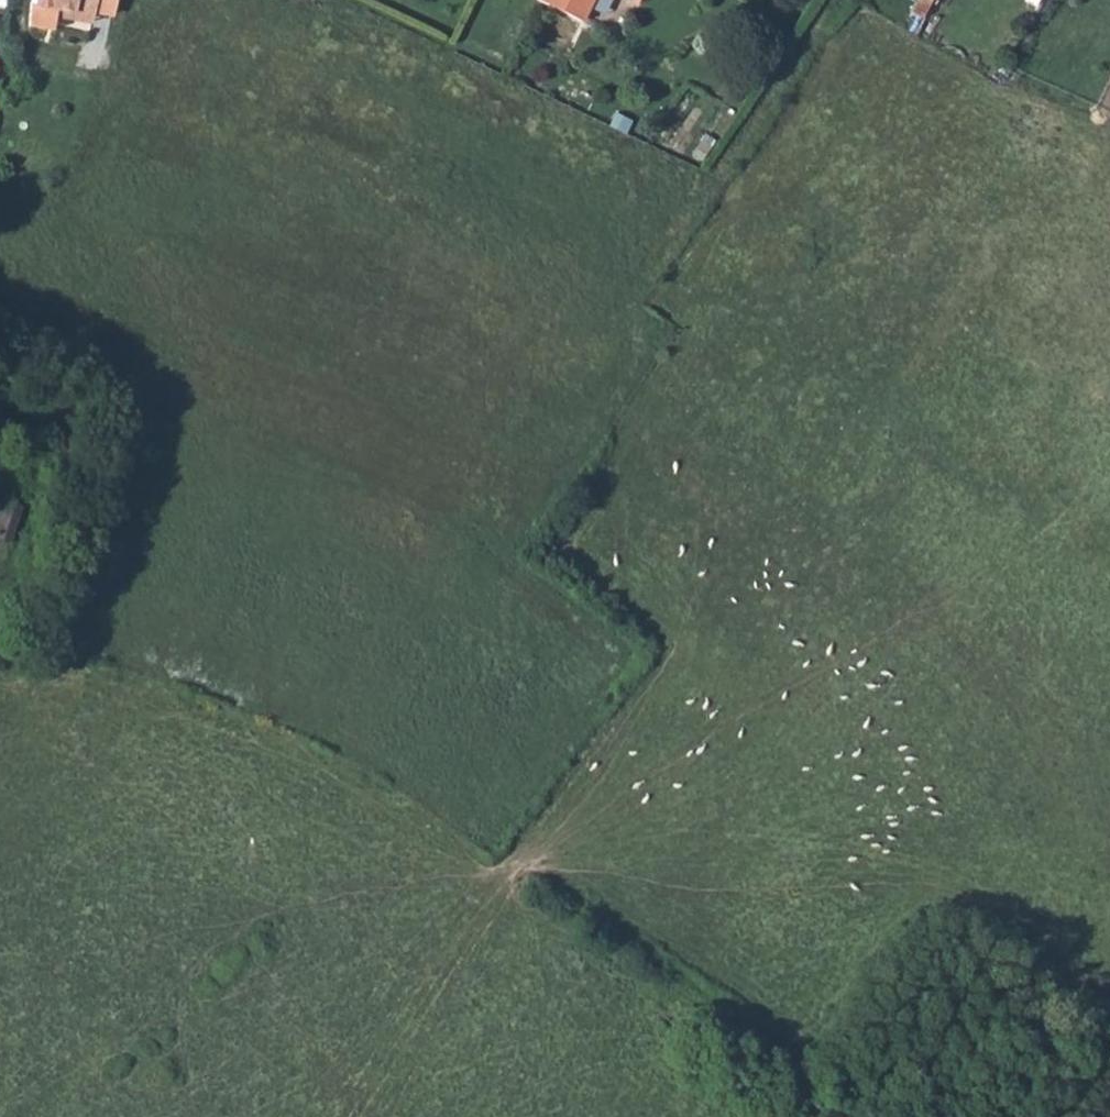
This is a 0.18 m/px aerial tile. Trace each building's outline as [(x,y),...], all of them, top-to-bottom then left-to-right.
[(63,0),(40,0),(38,15),(61,18),(63,3),(63,0)] [(27,507),(13,503),(4,530),(36,540),(47,504),(30,498),(27,507)]
